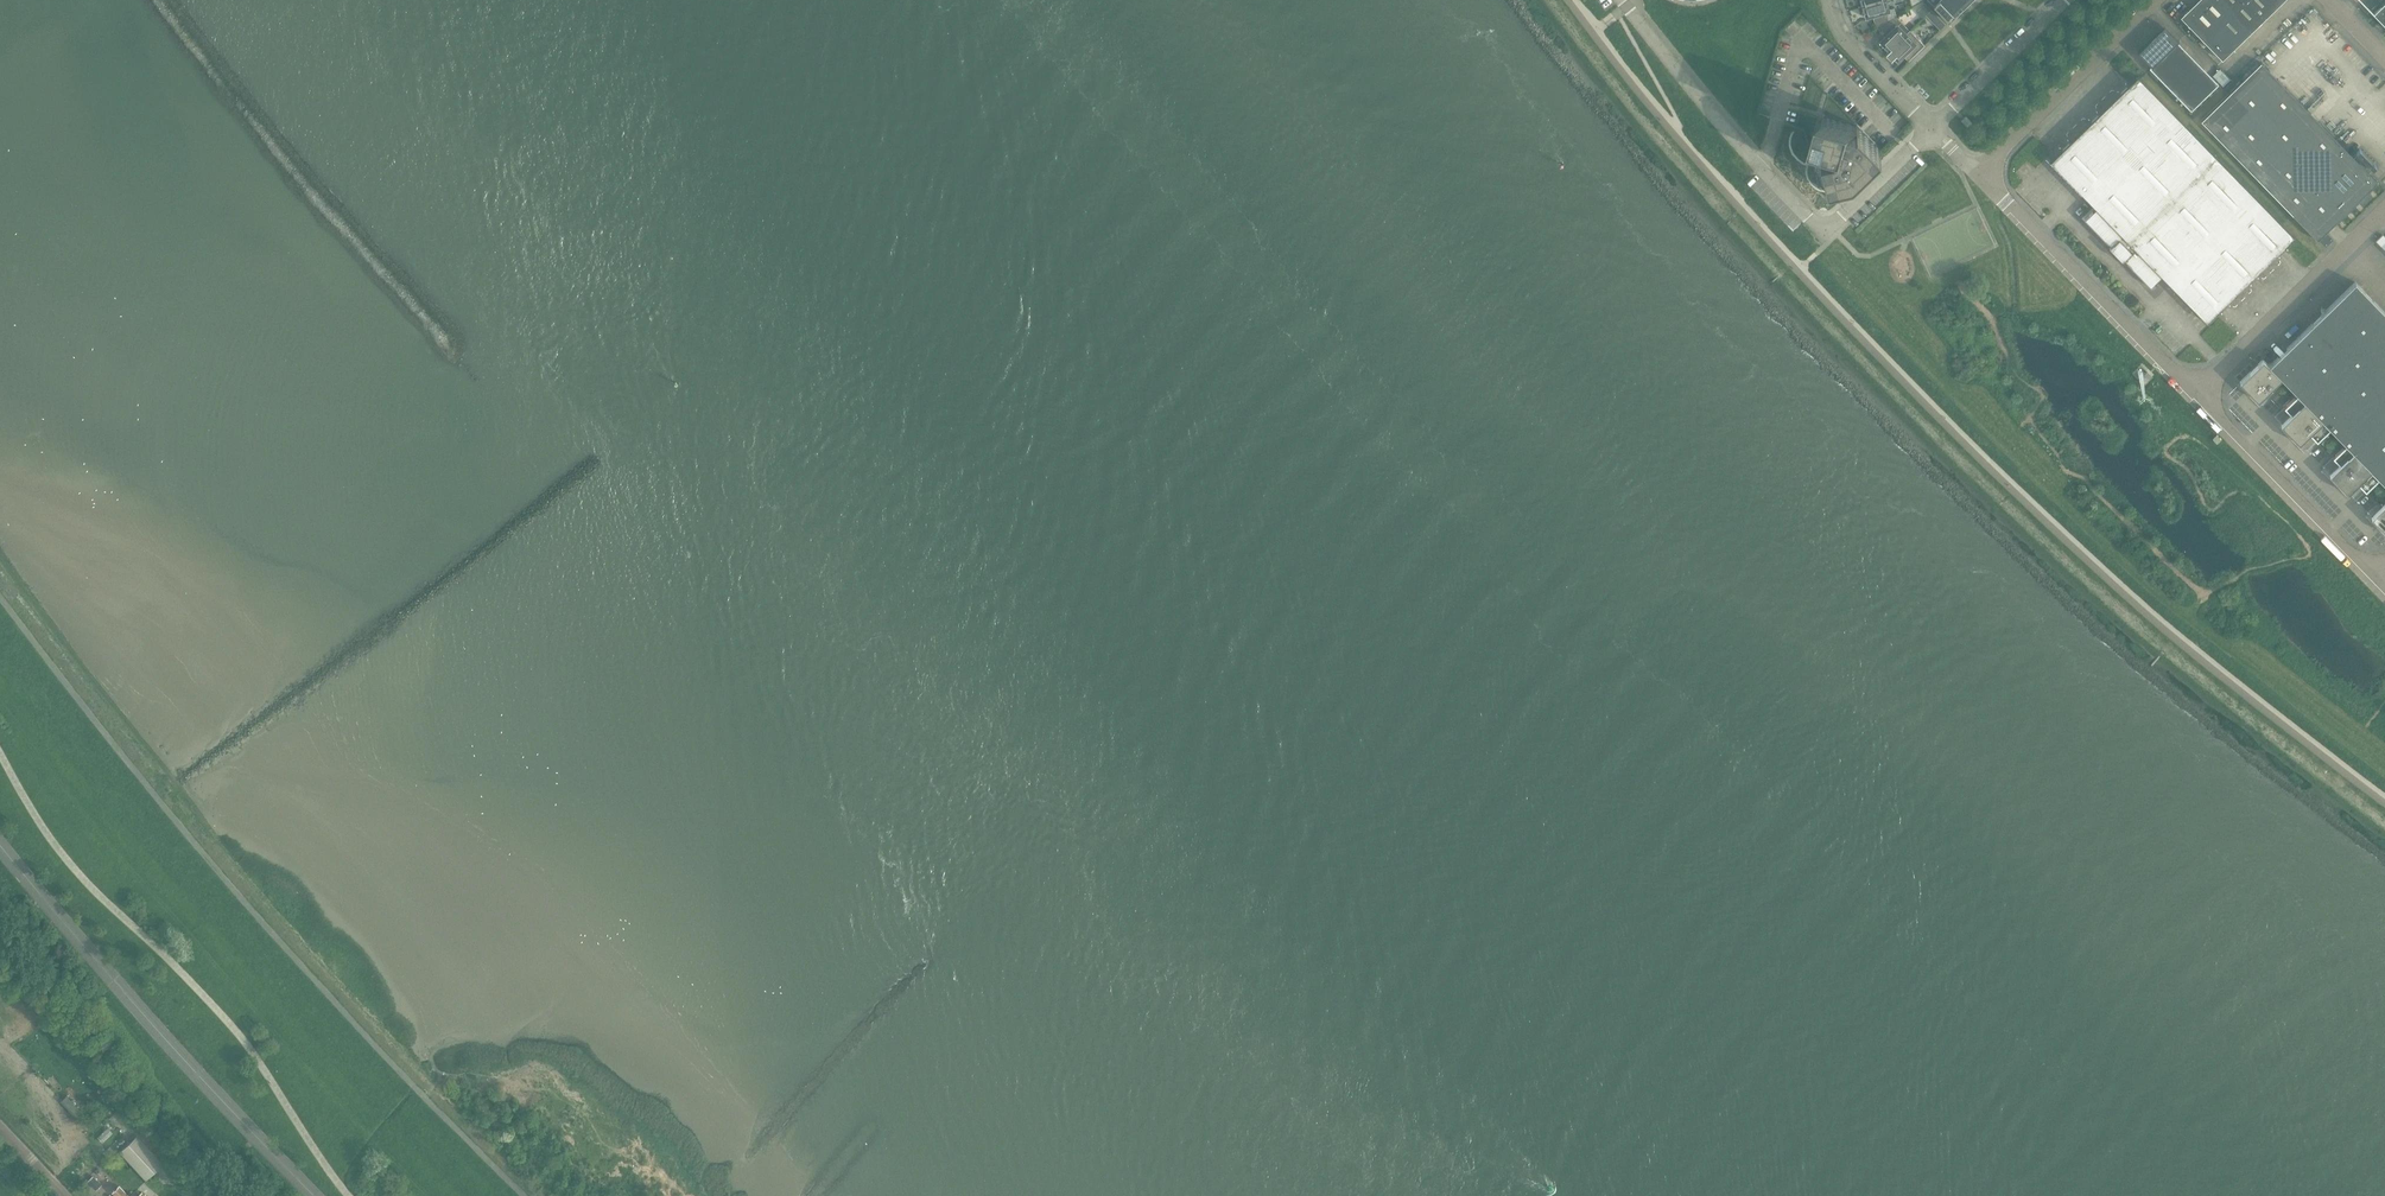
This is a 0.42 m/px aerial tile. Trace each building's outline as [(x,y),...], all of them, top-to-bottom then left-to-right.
[(1894,8),(1889,9),(1887,0),(1878,0),(1858,6),(1861,13),(1864,12),(1865,18),(1873,15),(1875,22),(1878,26),(1896,16),(1894,8)] [(1947,0),(1933,0),(1931,2),(1949,21),(1959,12),(1947,0)] [(1965,0),(1947,0),(1959,12),(1968,3),(1965,0)] [(2215,25),(2229,12),(2242,0),(2199,0),(2181,17),(2202,39),(2215,25)] [(2244,0),(2242,0),(2229,12),(2250,34),(2263,20),(2244,0)] [(2270,0),(2244,0),(2263,20),(2277,7),(2270,0)] [(2373,13),(2384,26),(2384,2),(2373,13)] [(2250,34),(2229,12),(2215,25),(2236,47),(2250,34)] [(1886,54),(1910,30),(1907,33),(1899,25),(1902,22),(1896,16),(1878,26),(1881,31),(1885,36),(1879,42),(1883,45),(1881,48),(1886,54)] [(2236,47),(2215,25),(2202,39),(2222,60),(2236,47)] [(2219,83),(2178,42),(2180,40),(2165,26),(2138,52),(2151,66),(2149,68),(2191,110),(2219,83)] [(1910,60),(1925,45),(1910,30),(1886,54),(1892,59),(1894,57),(1898,61),(1904,55),(1909,60),(1908,60),(1909,61),(1910,60)] [(2378,182),(2261,62),(2201,121),(2318,240),(2378,182)] [(2295,237),(2141,79),(2138,76),(2050,161),(2096,208),(2085,219),(2111,246),(2110,248),(2123,261),(2124,259),(2151,287),(2162,276),(2208,322),(2295,237)] [(1804,141),(1816,144),(1834,149),(1833,151),(1811,157),(1818,186),(1852,177),(1880,150),(1856,125),(1824,116),(1812,112),(1804,141)] [(1973,124),(1967,117),(1962,122),(1968,129),(1973,124)] [(2355,282),(2269,365),(2282,378),(2298,394),(2331,428),(2346,444),(2379,478),(2384,484),(2384,313),(2355,282)] [(2261,399),(2282,378),(2269,365),(2263,359),(2240,382),(2259,401),(2261,399)] [(2152,377),(2147,372),(2138,381),(2144,386),(2152,377)] [(2331,428),(2298,394),(2284,407),(2291,415),(2281,424),(2300,444),(2310,433),(2317,441),(2331,428)] [(2222,439),(2218,435),(2213,439),(2217,444),(2222,439)] [(2379,478),(2346,444),(2333,457),(2340,465),(2330,475),(2349,494),(2359,484),(2366,491),(2379,478)] [(2374,515),(2371,517),(2384,531),(2384,504),(2374,515)] [(102,1143),(113,1133),(108,1128),(97,1138),(102,1143)] [(165,1163),(139,1135),(121,1151),(147,1179),(165,1163)] [(101,1185),(94,1177),(89,1182),(95,1190),(101,1185)] [(120,1185),(113,1192),(118,1195),(130,1195),(120,1185)]
